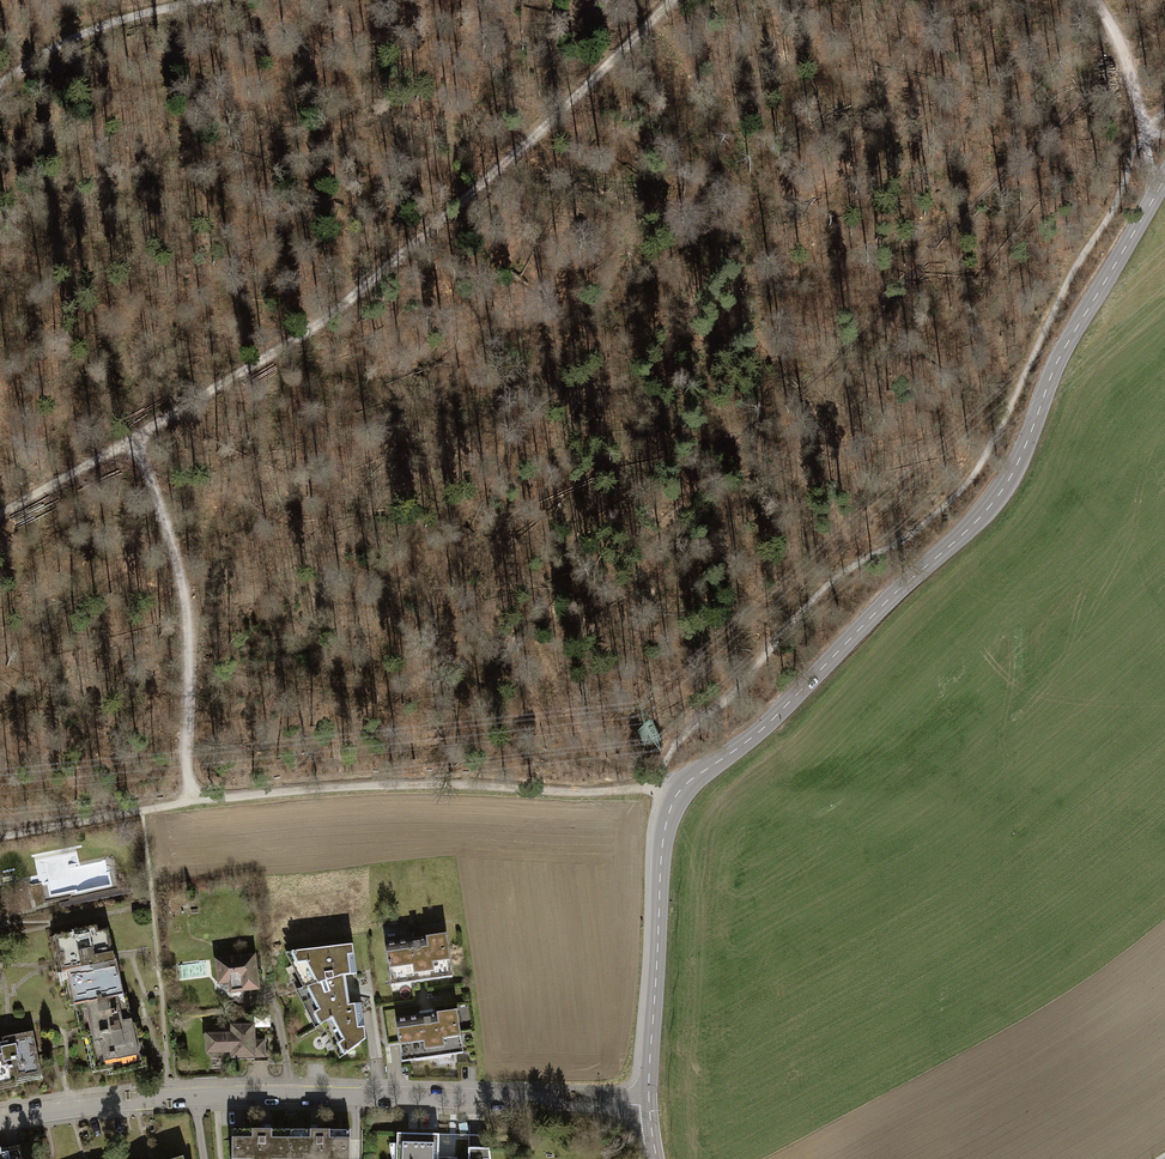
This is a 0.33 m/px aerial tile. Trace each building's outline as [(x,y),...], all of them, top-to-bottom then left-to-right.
[(74,932),(54,937),(62,973),(67,971),(74,1004),(78,1003),(122,994),(114,957),(112,958),(106,928),(89,931),(88,926),(74,929),(74,932)] [(384,941),(390,983),(451,975),(445,932),(384,941)] [(355,973),(352,945),(290,951),(308,985),(301,988),(320,1025),(327,1021),(344,1054),(364,1038),(360,1003),(345,1005),(342,975),(355,973)] [(253,956),(217,960),(219,981),(230,980),(231,989),(256,986),(253,956)] [(116,1072),(146,1066),(137,1025),(133,1026),(126,993),(122,994),(78,1003),(85,1037),(89,1036),(97,1071),(114,1067),(116,1072)] [(463,1053),(457,1008),(395,1017),(401,1062),(463,1053)] [(237,1054),(262,1054),(262,1041),(252,1041),(251,1027),(211,1027),(211,1035),(207,1035),(207,1050),(237,1050),(237,1054)] [(16,1080),(15,1075),(41,1069),(33,1031),(5,1037),(6,1041),(0,1043),(0,1083),(16,1080)] [(466,1122),(458,1123),(460,1135),(468,1134),(466,1122)] [(290,1130),(230,1130),(230,1158),(290,1158),(290,1130)] [(290,1130),(290,1158),(349,1158),(349,1131),(290,1130)] [(396,1158),(437,1158),(438,1134),(396,1133),(396,1158)] [(489,1147),(468,1147),(468,1158),(491,1158),(489,1147)] [(20,1148),(1,1152),(0,1148),(0,1158),(22,1158),(20,1148)]
